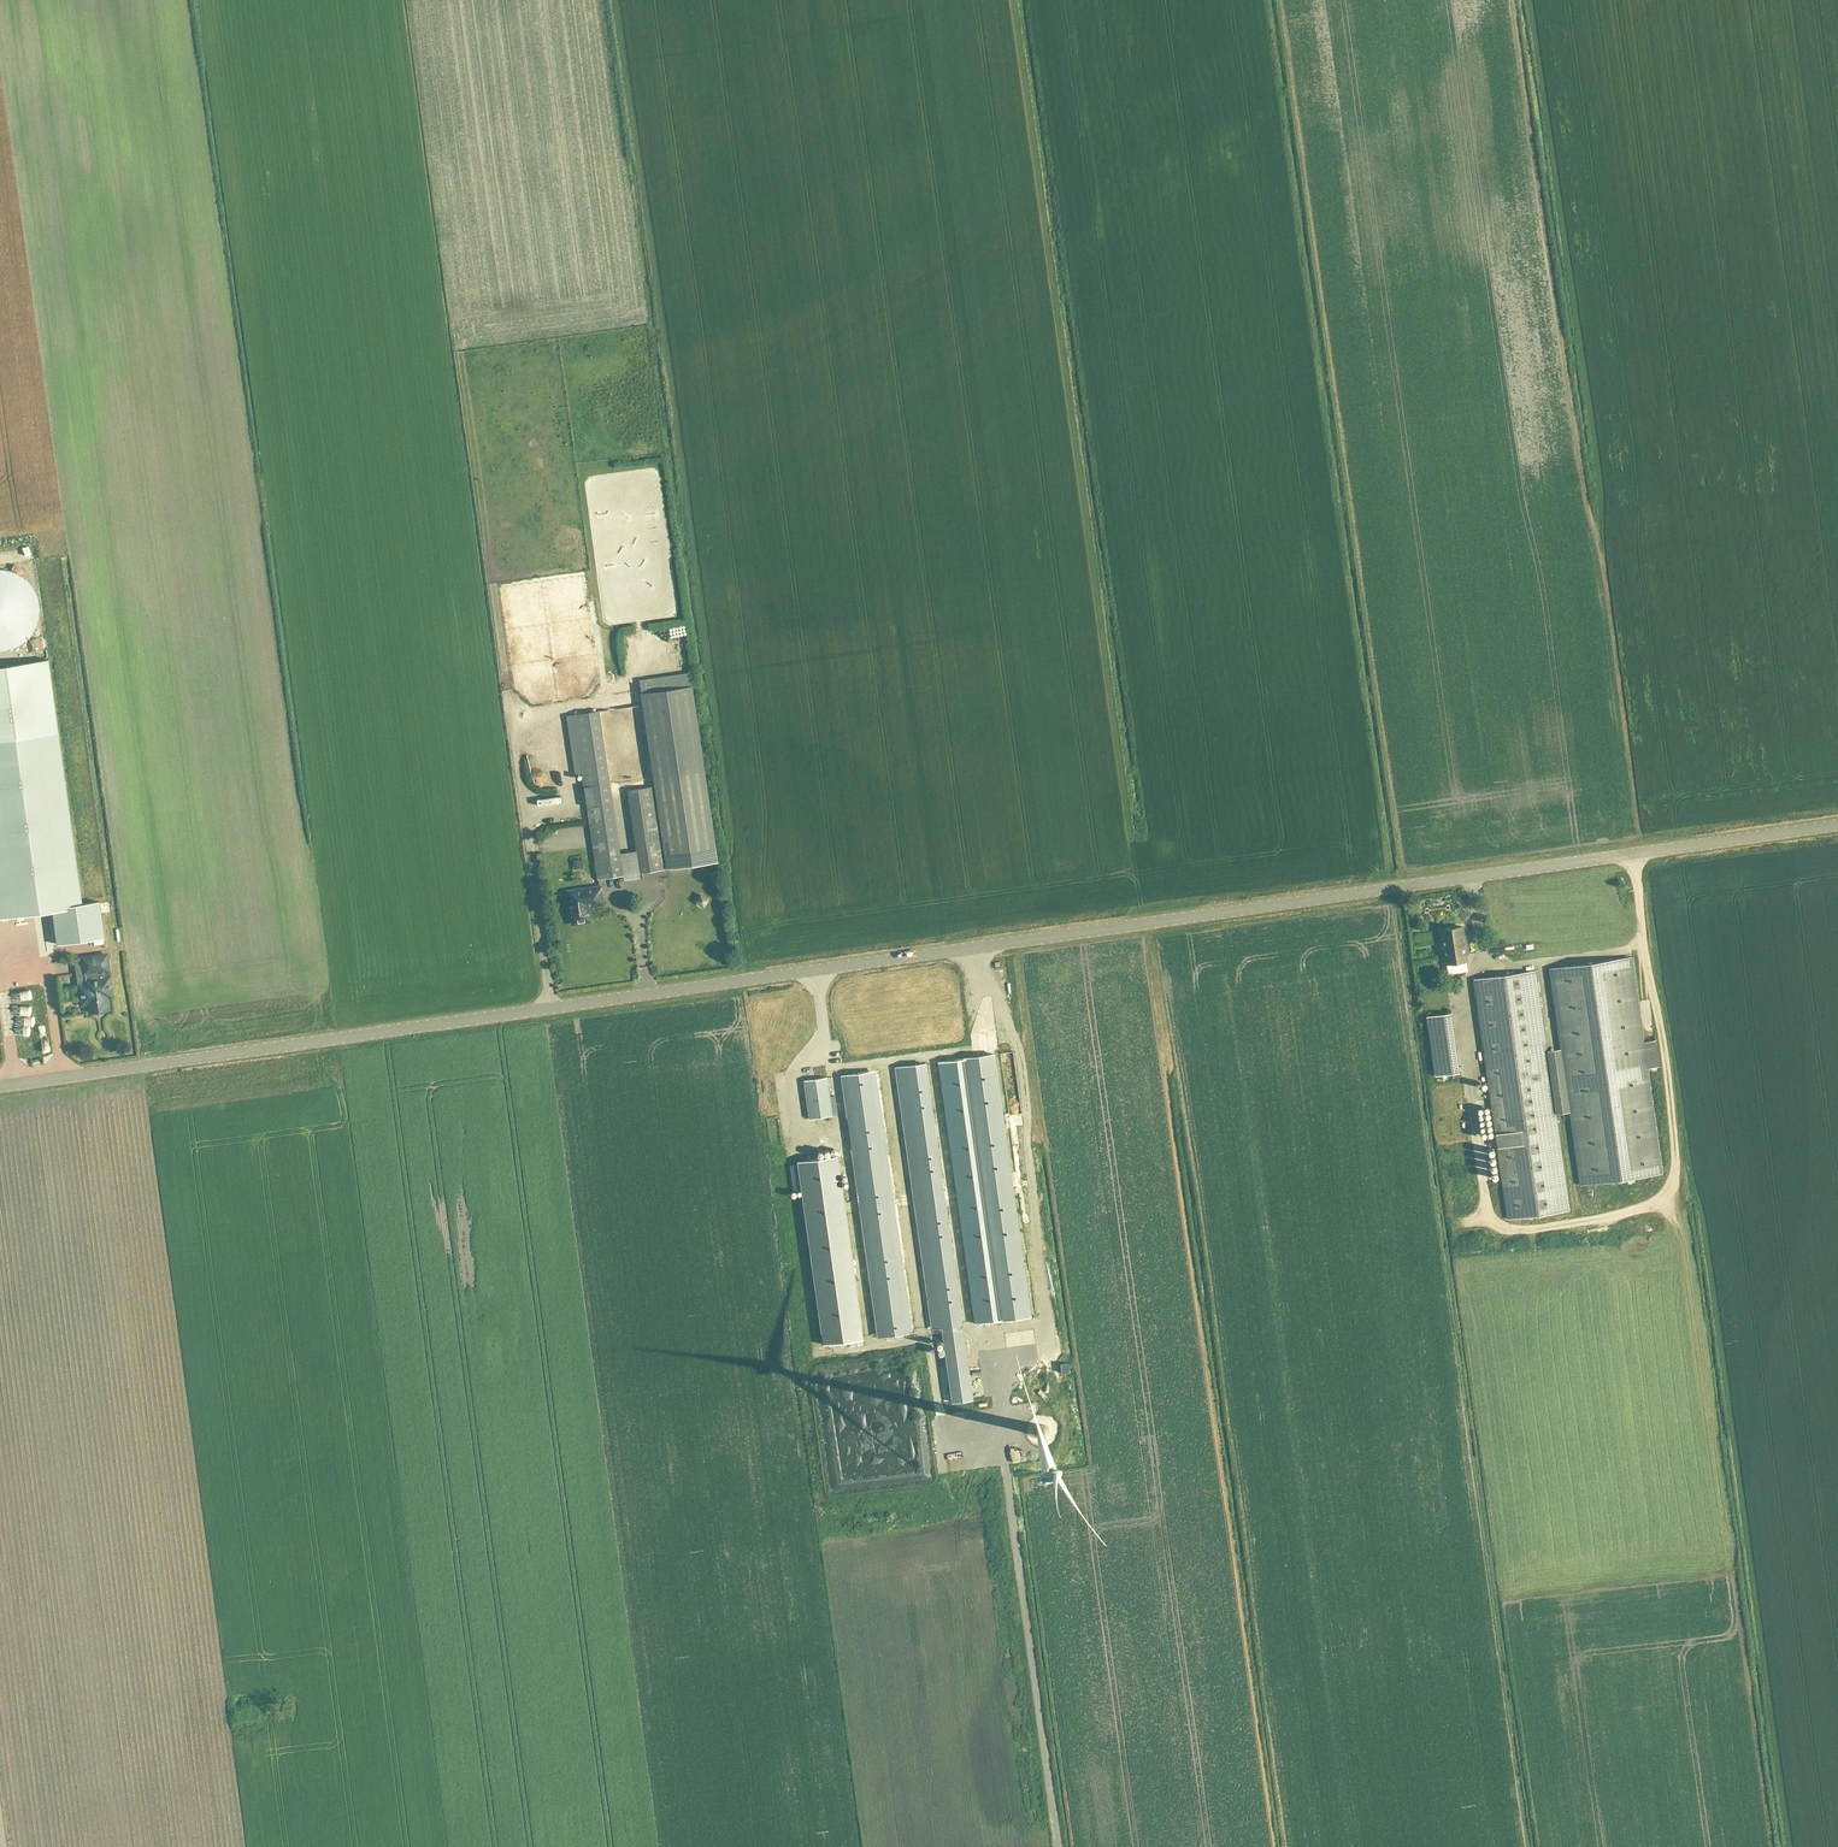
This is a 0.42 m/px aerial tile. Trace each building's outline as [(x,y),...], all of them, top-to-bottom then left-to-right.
[(3,651),(7,651),(11,650),(18,647),(25,643),(32,634),(34,631),(37,626),(38,622),(40,612),(39,606),(38,600),(36,595),(34,589),(31,585),(26,580),(23,578),(14,573),(6,570),(0,570),(0,651),(3,651)] [(630,634),(630,649),(640,649),(640,634),(630,634)] [(58,734),(48,661),(0,667),(0,917),(51,910),(82,906),(82,904),(58,734)] [(640,874),(664,870),(717,862),(691,679),(641,687),(656,788),(631,792),(640,852),(619,855),(598,713),(566,718),(574,775),(582,774),(598,880),(622,876),(626,881),(637,880),(640,874)] [(600,888),(599,889),(568,893),(572,921),(577,925),(586,924),(589,919),(588,912),(586,911),(590,906),(596,905),(599,907),(603,906),(600,888)] [(82,906),(51,910),(56,946),(104,939),(99,902),(82,904),(82,906)] [(1462,927),(1440,930),(1442,947),(1441,947),(1442,958),(1445,958),(1446,965),(1466,962),(1465,955),(1468,954),(1466,943),(1464,944),(1462,927)] [(18,942),(31,941),(31,934),(17,935),(18,942)] [(88,1000),(89,1014),(109,1011),(106,994),(111,994),(109,978),(104,979),(103,972),(108,972),(106,956),(82,959),(86,986),(79,987),(80,1001),(88,1000)] [(1569,1211),(1555,1115),(1568,1113),(1579,1185),(1580,1185),(1661,1174),(1663,1173),(1648,1069),(1659,1067),(1655,1041),(1644,1042),(1632,958),(1631,958),(1549,969),(1549,970),(1548,970),(1561,1062),(1549,1064),(1536,971),(1535,972),(1535,971),(1473,980),(1475,990),(1474,991),(1495,1144),(1497,1143),(1497,1147),(1496,1148),(1506,1219),(1508,1219),(1569,1211)] [(1459,1073),(1450,1013),(1426,1017),(1435,1077),(1459,1073)] [(994,1055),(944,1062),(981,1323),(1031,1316),(994,1055)] [(925,1065),(905,1067),(942,1329),(962,1326),(925,1065)] [(869,1072),(847,1076),(883,1337),(906,1334),(869,1072)] [(809,1119),(832,1116),(826,1078),(804,1082),(809,1119)] [(774,1082),(775,1092),(785,1090),(784,1081),(774,1082)] [(863,1339),(837,1157),(798,1162),(823,1345),(863,1339)] [(963,1335),(944,1338),(953,1402),(972,1400),(963,1335)] [(1068,1364),(1060,1365),(1061,1374),(1069,1373),(1068,1364)]
